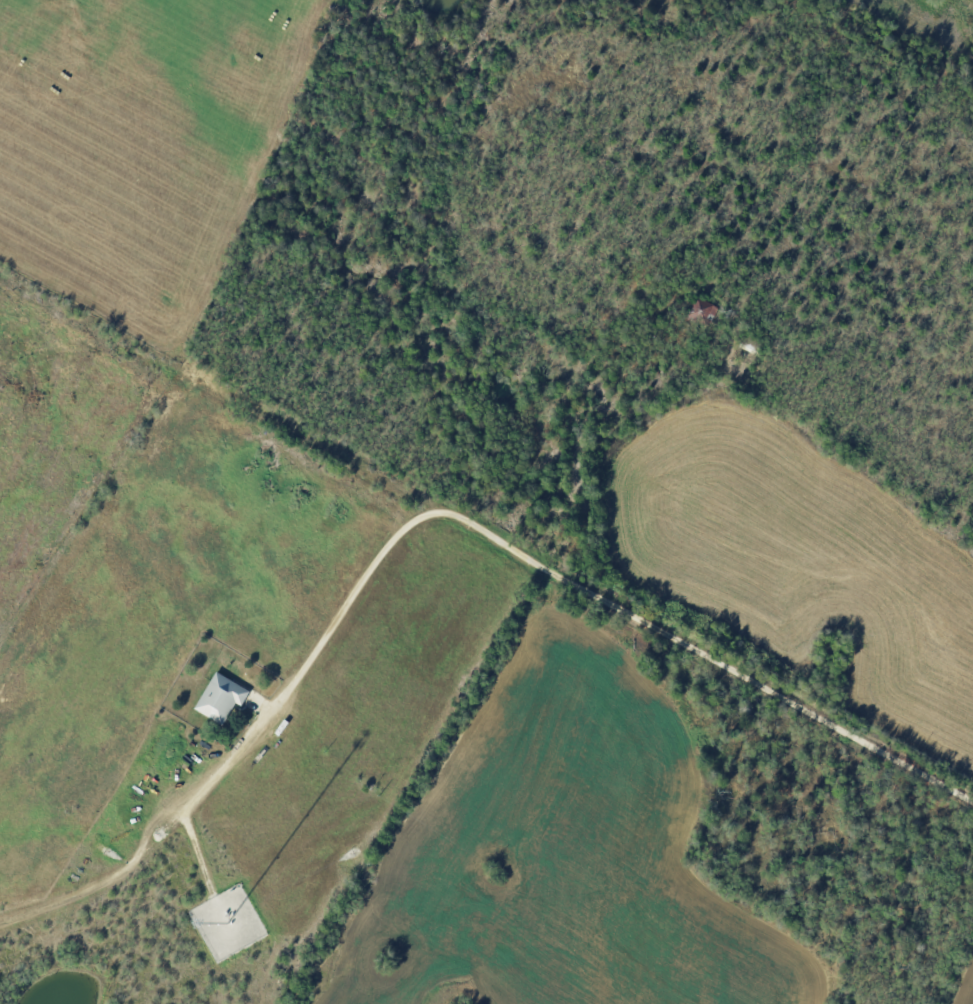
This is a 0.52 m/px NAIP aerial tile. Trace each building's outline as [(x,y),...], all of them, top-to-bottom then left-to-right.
[(231,681),(250,692),(242,705),(237,702),(223,725),(195,708),(217,672),(231,681)]
